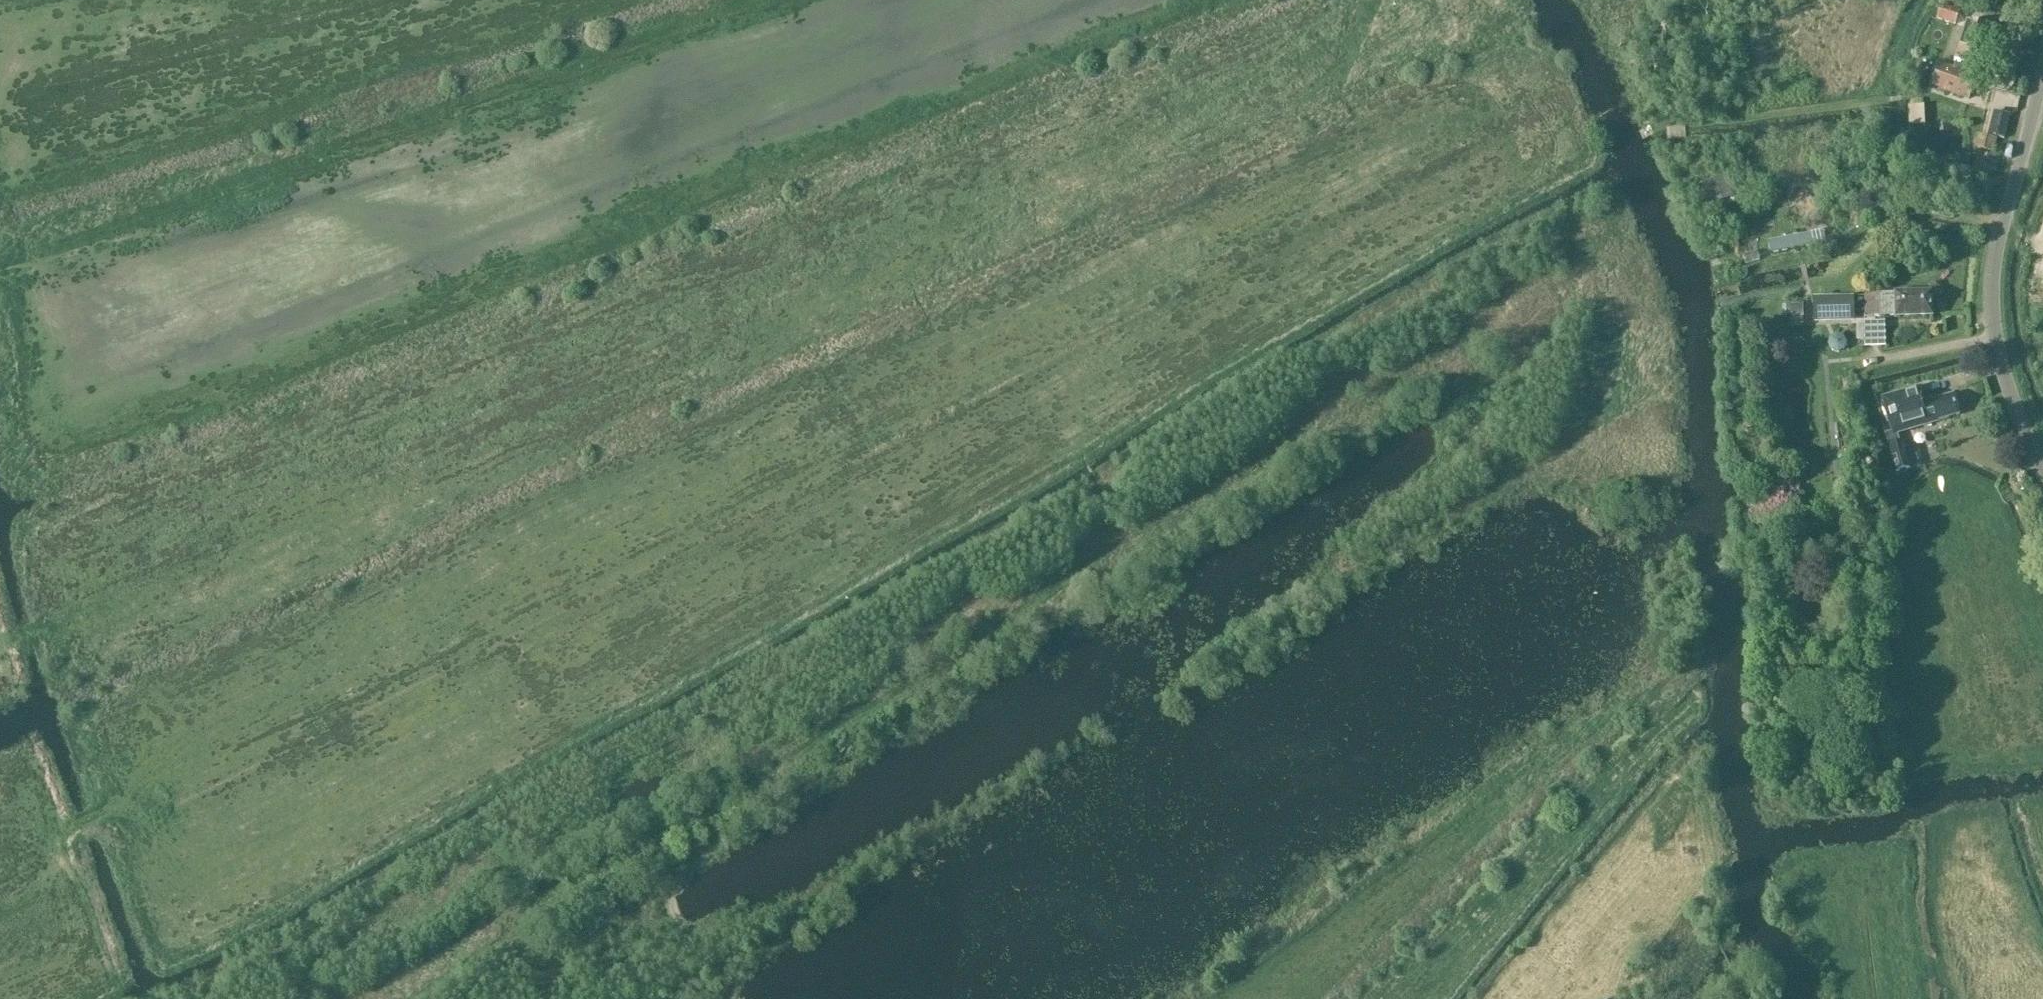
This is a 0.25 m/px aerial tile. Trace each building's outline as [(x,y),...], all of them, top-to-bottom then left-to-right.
[(1940,10),(1936,22),(1956,28),(1959,15),(1940,10)] [(1969,99),(1976,79),(1974,78),(1977,70),(1979,70),(1992,31),(1967,23),(1954,62),(1956,63),(1954,68),(1941,64),(1933,87),(1969,99)] [(2012,116),(1994,112),(1988,137),(2006,141),(2012,116)] [(1697,186),(1705,208),(1737,196),(1729,174),(1697,186)] [(1768,243),(1770,254),(1811,245),(1809,234),(1768,243)] [(1760,252),(1740,254),(1741,266),(1761,264),(1760,252)] [(1932,318),(1932,315),(1932,294),(1897,295),(1897,294),(1865,295),(1866,318),(1894,316),(1894,320),(1932,318)] [(1855,323),(1855,297),(1814,298),(1814,324),(1855,323)] [(1803,318),(1803,305),(1791,305),(1791,306),(1781,306),(1781,318),(1803,318)] [(1900,444),(1898,438),(1897,434),(1931,424),(1931,422),(1958,414),(1953,396),(1925,404),(1920,387),(1882,397),(1891,432),(1885,433),(1896,472),(1916,466),(1910,441),(1900,444)]
